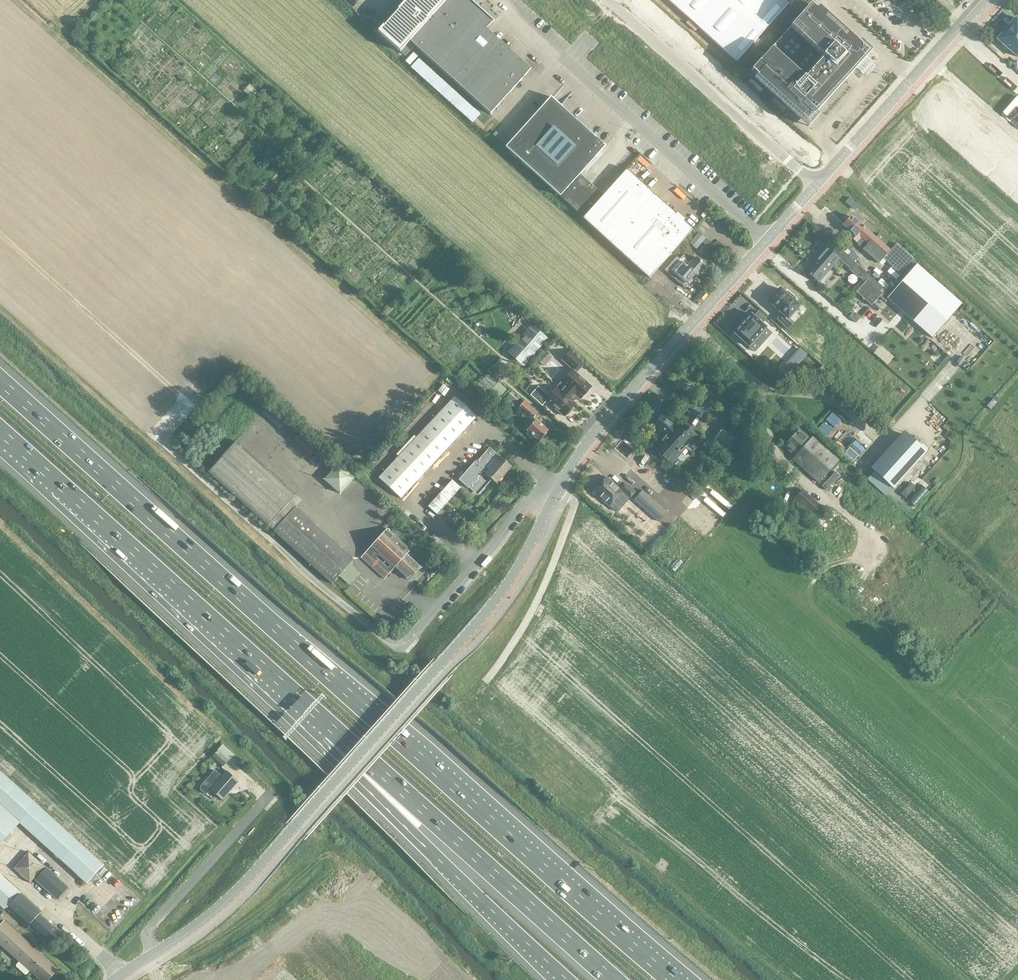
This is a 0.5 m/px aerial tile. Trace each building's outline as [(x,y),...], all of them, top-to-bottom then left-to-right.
[(409,41),(490,114),(531,69),(523,62),(501,41),(498,45),(484,32),(493,22),(494,22),(494,21),(491,19),(487,16),(488,16),(485,13),(484,13),(481,11),(482,10),(479,7),(478,8),(472,2),(473,2),(471,0),(446,0),(409,41)] [(738,61),(789,4),(785,0),(670,0),(738,61)] [(811,5),(803,14),(751,71),(806,120),(844,77),(847,79),(856,69),(872,51),(861,41),(857,46),(811,5)] [(1009,28),(1017,36),(1017,18),(1009,28)] [(1009,28),(999,39),(1003,42),(1002,44),(1002,46),(1006,50),(1008,49),(1010,48),(1017,55),(1017,36),(1009,28)] [(506,148),(561,198),(579,177),(606,148),(551,98),(506,148)] [(602,197),(579,177),(561,198),(583,217),(582,219),(584,220),(585,219),(650,277),(672,253),(676,249),(688,235),(655,205),(650,211),(643,204),(653,193),(627,169),(602,197)] [(684,222),(653,193),(643,204),(650,211),(655,205),(688,235),(693,230),(684,222)] [(851,237),(856,242),(857,244),(879,263),(882,260),(888,265),(895,257),(889,252),(890,250),(863,226),(862,226),(851,216),(843,225),(854,234),(851,237)] [(706,238),(699,232),(690,243),(696,249),(706,238)] [(805,271),(819,283),(839,260),(843,264),(849,258),(838,248),(833,253),(826,247),(805,271)] [(688,260),(676,249),(672,253),(675,256),(672,259),(684,270),(680,275),(690,284),(698,275),(688,266),(685,264),(688,260)] [(696,257),(688,266),(698,275),(706,266),(696,257)] [(962,304),(918,266),(916,264),(887,298),(932,338),(962,304)] [(857,292),(859,294),(872,305),(882,294),(867,281),(857,292)] [(799,306),(793,301),(795,298),(788,292),(786,294),(780,289),(769,301),(782,313),(777,318),(788,329),(794,322),(789,318),(799,306)] [(766,328),(766,327),(762,323),(766,318),(759,311),(754,316),(752,314),(746,321),(745,320),(739,326),(740,327),(734,333),(749,347),(754,341),(757,343),(760,346),(767,339),(763,336),(763,335),(762,334),(761,333),(765,329),(766,328)] [(524,366),(547,339),(532,325),(508,352),(524,366)] [(882,344),(875,352),(888,364),(895,356),(882,344)] [(542,369),(554,356),(545,348),(533,361),(542,369)] [(538,387),(531,395),(542,405),(547,400),(565,416),(568,413),(569,414),(573,409),(572,408),(576,404),(572,401),(577,396),(580,399),(584,395),(585,396),(589,391),(588,390),(591,387),(576,373),(578,370),(576,367),(581,362),(570,352),(563,360),(573,369),(549,397),(538,387)] [(422,425),(425,428),(404,451),(401,448),(387,463),(390,465),(379,477),(401,498),(477,416),(455,396),(453,397),(448,392),(441,399),(444,402),(422,425)] [(516,408),(520,405),(508,394),(505,398),(516,408)] [(540,440),(548,431),(535,419),(535,420),(533,418),(538,413),(524,401),(518,408),(533,422),(527,429),(540,440)] [(835,425),(841,418),(833,411),(826,418),(835,425)] [(694,453),(704,442),(684,424),(680,429),(675,424),(674,425),(662,415),(654,424),(666,435),(659,443),(660,444),(656,449),(669,461),(678,451),(679,452),(680,451),(681,452),(686,447),(694,453)] [(824,422),(820,429),(829,434),(833,427),(824,422)] [(740,437),(726,425),(713,440),(727,452),(740,437)] [(818,482),(838,460),(813,436),(810,439),(799,429),(784,446),(795,456),(792,459),(818,482)] [(926,452),(909,436),(904,432),(871,468),(874,471),(867,479),(885,495),(893,488),(926,452)] [(312,452),(315,448),(298,435),(295,439),(312,452)] [(845,452),(855,460),(866,446),(856,439),(845,452)] [(208,472),(274,531),(274,532),(333,584),(354,560),(295,508),(289,502),(296,495),(236,441),(208,472)] [(477,460),(460,480),(469,488),(470,487),(477,493),(487,482),(482,478),(486,474),(497,483),(512,466),(500,456),(500,457),(490,448),(478,461),(477,460)] [(340,495),(355,478),(339,464),(324,480),(340,495)] [(830,487),(840,474),(835,470),(825,484),(830,487)] [(607,477),(594,492),(609,505),(622,491),(630,498),(635,491),(626,483),(620,489),(607,477)] [(429,504),(437,512),(462,487),(454,479),(429,504)] [(908,496),(915,485),(910,482),(903,493),(908,496)] [(814,524),(826,510),(802,489),(790,503),(814,524)] [(659,522),(668,513),(643,490),(634,500),(659,522)] [(409,580),(421,567),(407,554),(411,550),(387,528),(361,557),(385,579),(395,568),(409,580)] [(351,584),(361,572),(353,565),(342,577),(351,584)] [(223,766),(228,760),(217,751),(213,756),(223,766)] [(223,774),(226,769),(221,765),(217,769),(223,774)] [(103,865),(0,771),(0,844),(20,822),(87,883),(103,865)] [(223,799),(239,781),(226,771),(211,789),(223,799)] [(30,883),(45,867),(29,852),(14,868),(30,883)] [(57,900),(69,888),(46,867),(35,880),(57,900)] [(13,885),(0,874),(0,902),(28,927),(30,925),(51,944),(61,932),(40,913),(42,911),(13,885)] [(57,969),(4,921),(0,925),(0,944),(40,979),(47,979),(57,969)]
